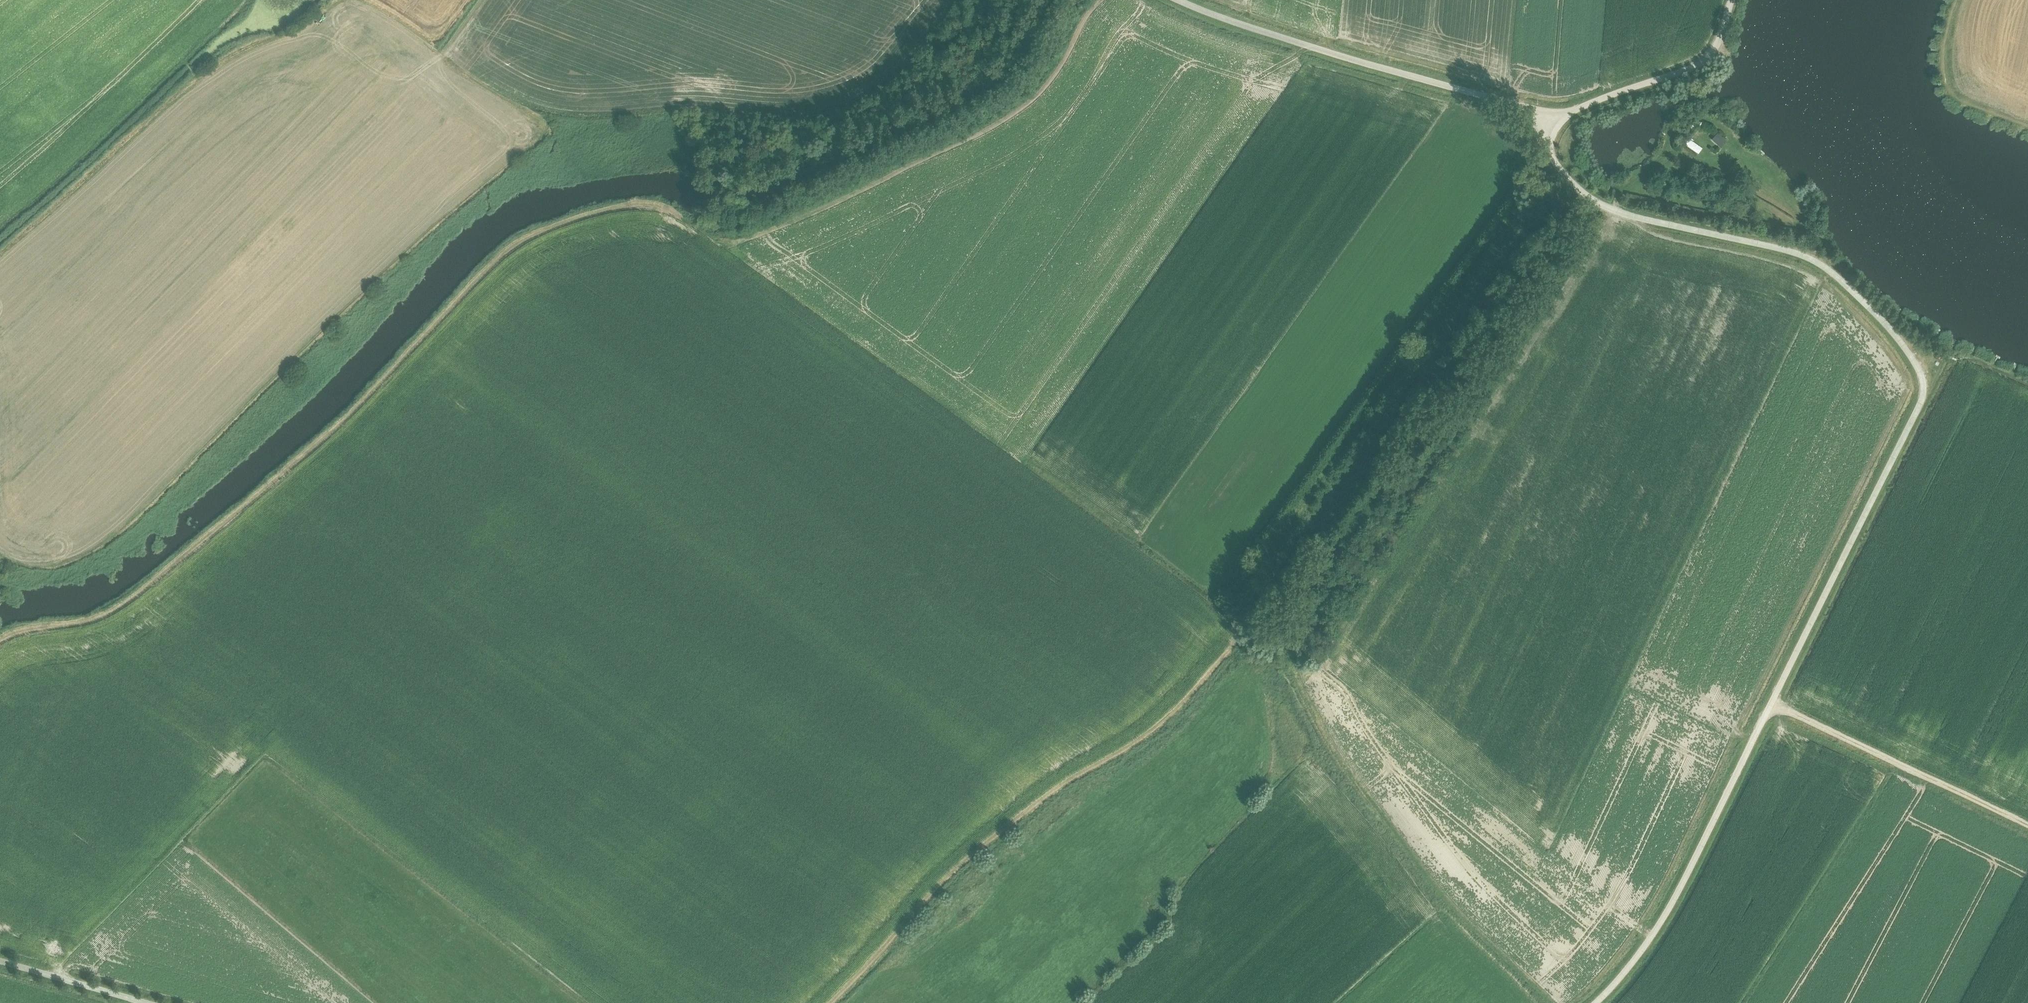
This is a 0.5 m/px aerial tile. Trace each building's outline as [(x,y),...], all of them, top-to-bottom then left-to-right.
[(1691,121),(1684,130),(1691,135),(1697,128),(1700,130),(1706,122),(1691,121)] [(1718,133),(1712,139),(1720,147),(1726,141),(1718,133)] [(1687,137),(1684,143),(1699,153),(1702,148),(1687,137)] [(1728,198),(1725,205),(1732,208),(1735,201),(1728,198)]
